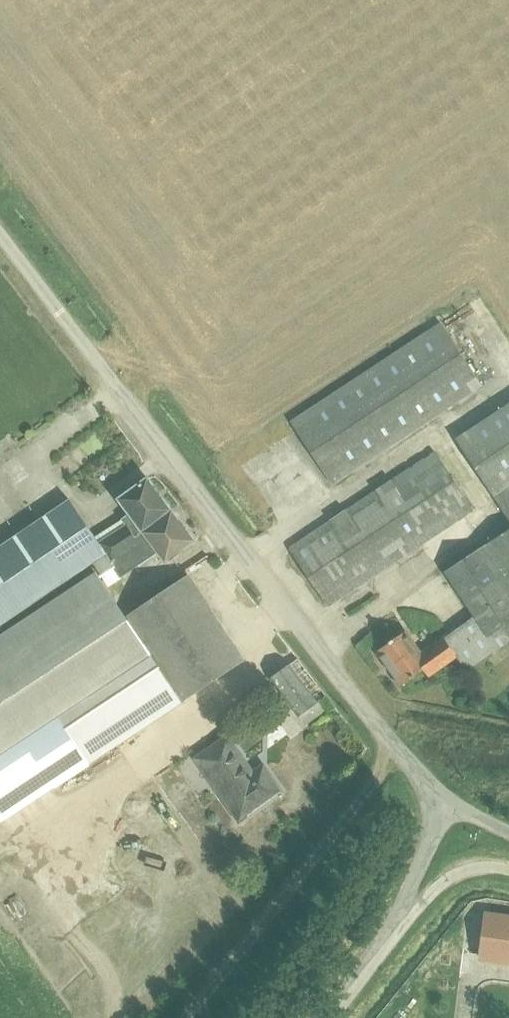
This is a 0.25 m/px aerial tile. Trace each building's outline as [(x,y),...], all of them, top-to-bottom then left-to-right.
[(441,322),(291,421),(332,485),(483,386),(441,322)] [(455,438),(508,519),(508,403),(455,438)] [(424,458),(289,550),(327,606),(474,511),(435,451),(424,458)] [(171,510),(148,478),(117,500),(129,515),(95,537),(70,499),(0,546),(0,627),(54,590),(90,565),(106,554),(107,555),(112,563),(139,544),(134,537),(171,510)] [(112,563),(107,555),(95,564),(110,585),(157,552),(166,563),(195,541),(171,510),(134,537),(139,544),(112,563)] [(377,651),(401,685),(405,682),(414,676),(423,669),(428,676),(457,657),(467,671),(508,641),(508,529),(444,572),(473,616),(450,634),(448,632),(422,651),(407,629),(403,631),(403,632),(377,651)] [(125,617),(97,572),(0,636),(0,821),(1,822),(54,786),(56,789),(90,766),(89,764),(59,718),(152,656),(125,617)] [(125,617),(152,656),(183,702),(245,660),(189,574),(180,581),(125,617)] [(59,718),(89,764),(183,703),(183,702),(152,656),(59,718)] [(299,717),(320,701),(327,696),(298,659),(270,680),(299,717)] [(320,701),(299,717),(306,727),(328,712),(320,701)] [(227,737),(196,759),(240,821),(281,792),(269,773),(262,778),(257,770),(253,773),(227,737)] [(478,961),(508,964),(508,913),(484,910),(478,961)]
